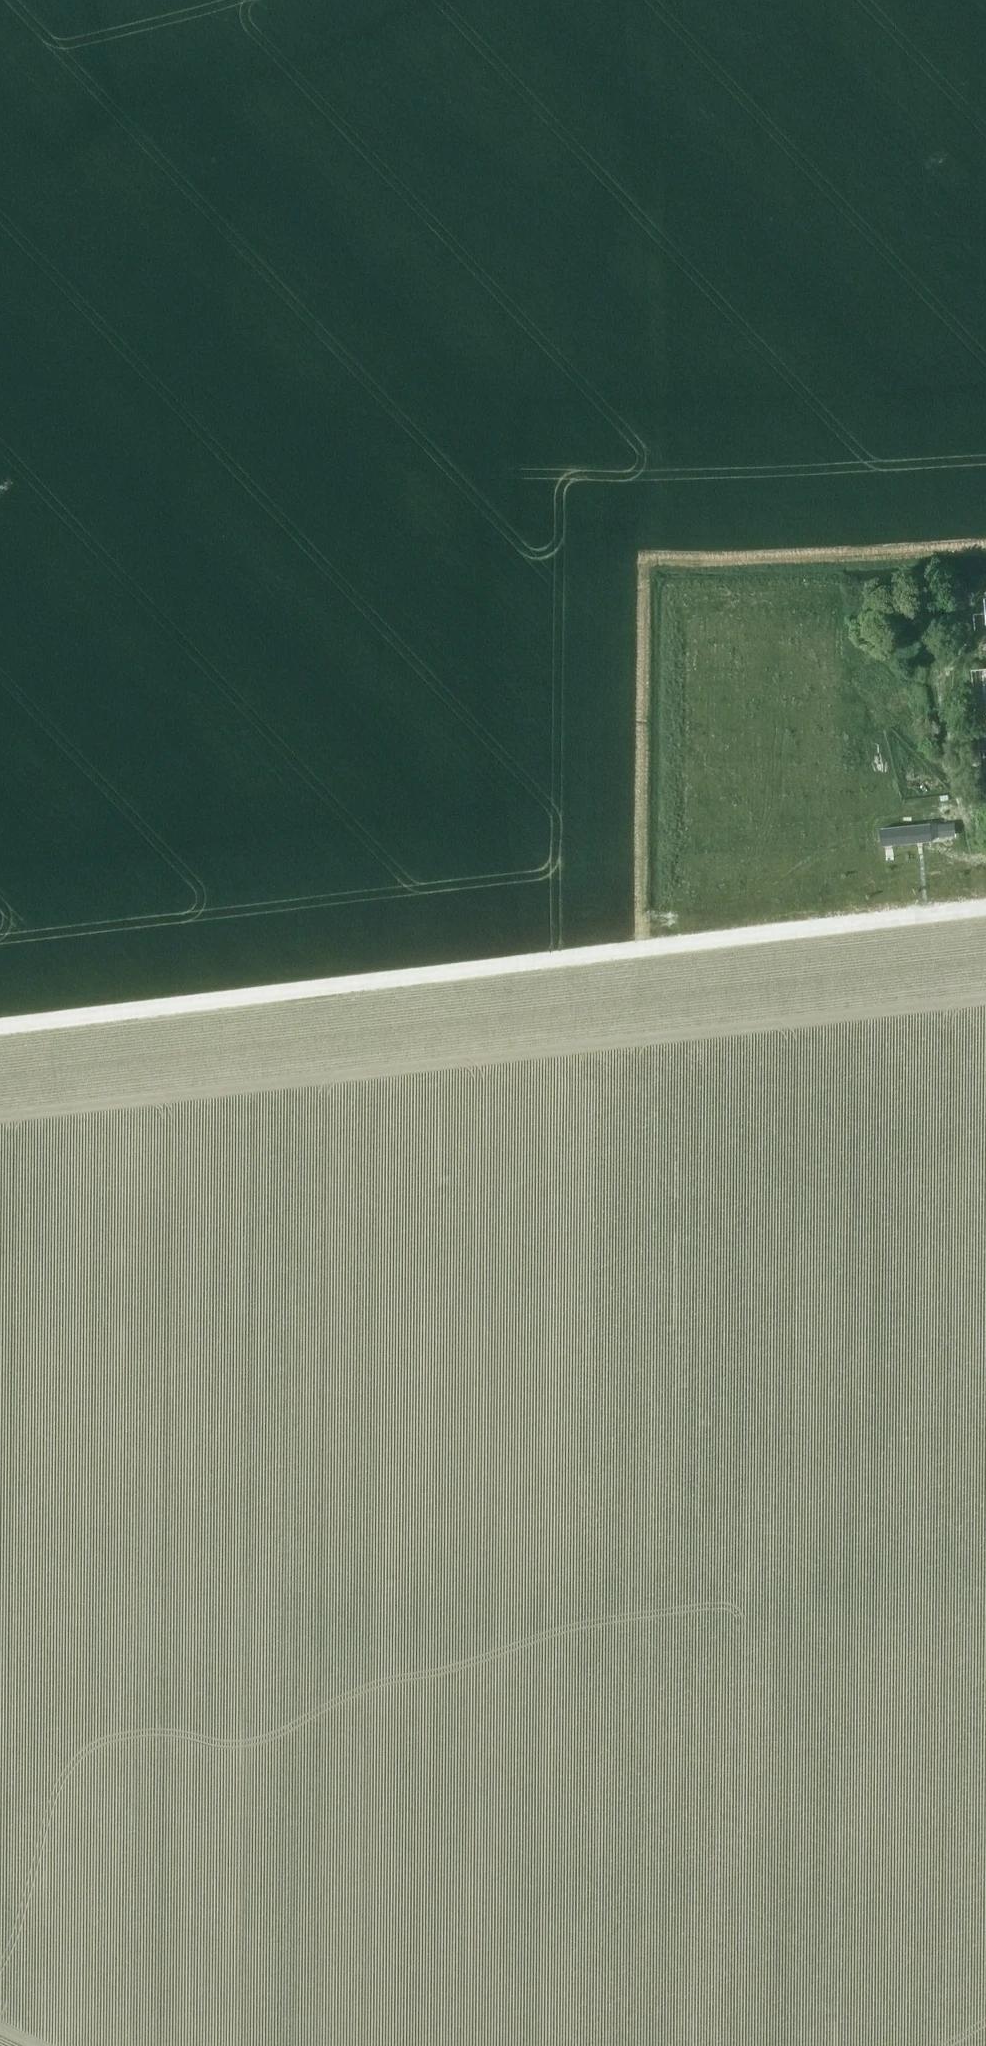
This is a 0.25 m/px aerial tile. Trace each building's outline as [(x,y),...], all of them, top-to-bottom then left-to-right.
[(970,669),(983,789),(985,789),(985,667),(970,669)]
